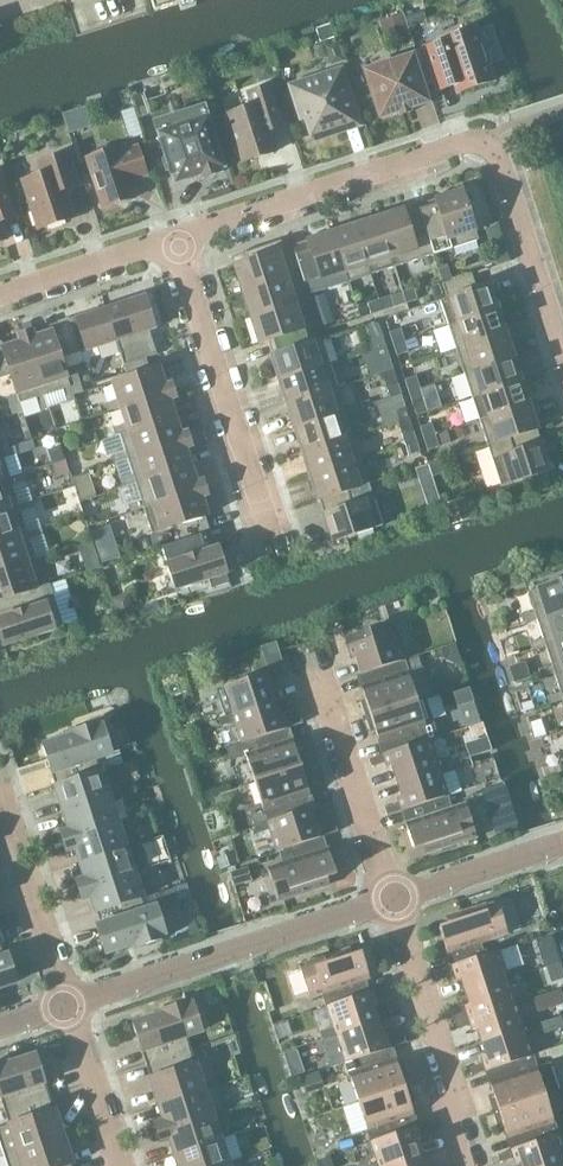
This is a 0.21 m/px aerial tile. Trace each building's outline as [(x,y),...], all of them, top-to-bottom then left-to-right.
[(155,12),(191,0),(151,0),(155,12)] [(404,15),(382,22),(388,41),(411,34),(407,23),(404,15)] [(440,38),(423,44),(436,83),(453,78),(456,86),(458,93),(494,81),(488,65),(504,59),(493,25),(477,30),(476,29),(440,41),(440,38)] [(338,42),(327,46),(333,64),(344,60),(338,42)] [(411,113),(409,109),(428,103),(413,57),(366,72),(381,118),(399,112),(400,117),(411,113)] [(269,64),(255,68),(258,76),(265,80),(273,77),(269,64)] [(342,72),(292,89),(300,115),(305,114),(314,140),(359,125),(342,72)] [(363,75),(354,78),(357,88),(366,85),(363,75)] [(240,164),(277,152),(270,132),(284,127),(270,87),(247,94),(252,108),(225,116),(240,164)] [(147,101),(135,105),(140,118),(151,114),(147,101)] [(87,106),(63,114),(69,134),(94,126),(87,106)] [(200,180),(220,174),(219,171),(224,169),(204,108),(155,124),(175,185),(199,177),(200,180)] [(147,176),(137,147),(120,153),(119,149),(114,150),(110,148),(105,148),(97,150),(93,154),(91,158),(87,160),(103,209),(135,198),(130,182),(147,176)] [(39,230),(73,219),(64,191),(79,186),(69,154),(38,164),(42,175),(23,182),(39,230)] [(8,240),(2,222),(17,217),(2,172),(0,172),(0,242),(8,240)] [(418,206),(434,255),(479,241),(462,188),(445,194),(446,196),(437,199),(436,197),(435,197),(435,200),(418,206)] [(395,268),(434,255),(418,206),(404,210),(403,207),(402,208),(402,211),(395,213),(393,214),(392,211),(378,215),(395,268)] [(372,275),(395,268),(378,215),(365,220),(366,222),(357,225),(356,223),(355,223),(372,275)] [(371,276),(372,275),(355,223),(354,223),(355,226),(346,229),(345,226),(332,230),(349,283),(350,283),(347,273),(368,267),(371,276)] [(500,226),(488,229),(493,244),(504,241),(500,226)] [(309,296),(349,283),(332,230),(318,235),(318,238),(309,241),(308,238),(307,239),(308,241),(293,246),(309,296)] [(299,331),(309,328),(281,242),(232,258),(232,259),(234,258),(237,265),(234,266),(260,345),(280,339),(280,338),(299,332),(299,331)] [(448,268),(439,271),(443,284),(449,282),(452,281),(448,268)] [(449,326),(501,309),(497,295),(494,296),(491,287),(494,286),(493,284),(477,289),(473,276),(489,270),(489,269),(452,281),(449,282),(443,284),(448,299),(441,301),(449,326)] [(406,304),(418,300),(414,289),(402,293),(406,304)] [(127,374),(149,367),(147,359),(158,355),(139,297),(107,308),(118,341),(116,342),(127,374)] [(391,297),(380,300),(384,312),(394,308),(391,297)] [(380,300),(368,304),(371,316),(384,312),(380,300)] [(107,308),(50,326),(52,333),(61,360),(118,341),(107,308)] [(457,349),(509,332),(506,333),(503,323),(506,322),(501,309),(449,326),(457,349)] [(331,313),(318,317),(322,327),(334,323),(331,313)] [(31,323),(23,325),(26,334),(34,332),(31,323)] [(278,382),(330,365),(322,340),(314,343),(309,328),(299,331),(299,332),(280,338),(280,339),(284,352),(270,357),(270,359),(273,358),(276,367),(273,368),(278,382)] [(393,345),(405,341),(401,330),(390,333),(393,345)] [(61,360),(52,333),(36,338),(34,332),(26,334),(46,396),(63,390),(68,403),(74,401),(72,395),(67,379),(61,360)] [(465,374),(517,357),(512,342),(509,343),(506,334),(509,333),(509,332),(457,349),(465,374)] [(44,396),(46,396),(26,334),(18,337),(20,343),(4,348),(2,342),(1,342),(12,375),(21,404),(37,399),(41,412),(49,410),(44,396)] [(382,336),(371,339),(375,351),(386,347),(382,336)] [(405,341),(393,345),(397,356),(408,353),(405,341)] [(1,342),(0,343),(0,379),(12,375),(1,342)] [(386,347),(375,351),(379,362),(390,359),(386,347)] [(473,398),(525,381),(524,380),(522,381),(519,372),(521,371),(517,357),(465,374),(473,398)] [(286,405),(338,388),(330,365),(278,382),(282,396),(285,395),(288,404),(285,405),(286,405)] [(121,409),(174,392),(172,383),(165,385),(160,368),(128,379),(113,384),(118,401),(105,405),(108,412),(121,408),(121,409)] [(67,379),(72,395),(82,393),(77,376),(67,379)] [(416,377),(405,381),(409,392),(420,388),(416,377)] [(525,381),(473,398),(480,421),(532,404),(528,391),(525,392),(522,383),(525,382),(525,381)] [(390,398),(402,394),(398,383),(386,387),(390,398)] [(293,430),(346,413),(338,388),(286,405),(286,406),(289,405),(292,414),(289,415),(293,430)] [(420,388),(409,392),(413,404),(424,400),(420,388)] [(120,436),(176,418),(171,402),(177,400),(174,392),(121,409),(126,425),(113,429),(116,437),(120,435),(120,436)] [(12,416),(22,413),(16,396),(6,399),(12,416)] [(488,446),(540,428),(537,429),(534,420),(537,419),(532,404),(480,421),(488,446)] [(301,454),(354,437),(346,413),(293,430),(298,444),(301,443),(304,452),(301,453),(301,454)] [(128,460),(190,440),(187,432),(181,434),(176,418),(120,436),(125,452),(112,456),(115,464),(128,460)] [(424,439),(435,435),(432,424),(420,428),(424,439)] [(540,428),(488,446),(502,488),(554,471),(548,454),(546,455),(543,446),(545,445),(545,443),(542,444),(538,430),(540,430),(540,428)] [(406,445),(417,441),(413,430),(402,434),(406,445)] [(447,432),(435,435),(439,446),(450,443),(447,432)] [(57,433),(46,436),(48,441),(58,438),(57,433)] [(435,435),(424,439),(428,451),(439,447),(439,446),(435,435)] [(309,477),(361,460),(354,437),(301,454),(302,455),(304,454),(307,463),(305,464),(309,477)] [(136,485),(192,467),(187,451),(193,449),(190,440),(128,460),(133,476),(120,481),(123,488),(136,484),(136,485)] [(417,441),(406,445),(409,457),(421,453),(417,441)] [(10,478),(4,459),(17,455),(15,447),(2,452),(1,451),(0,451),(0,481),(10,478)] [(317,501),(369,485),(361,460),(309,477),(313,491),(316,491),(319,500),(316,501),(317,501)] [(433,477),(444,474),(440,462),(429,466),(433,477)] [(429,466),(416,470),(421,484),(433,480),(433,477),(429,466)] [(144,509),(206,489),(203,481),(197,483),(192,467),(136,485),(141,501),(128,505),(131,513),(144,509)] [(19,505),(13,486),(26,482),(24,474),(11,479),(10,478),(0,481),(0,511),(19,505)] [(88,474),(72,479),(80,502),(96,497),(88,474)] [(369,485),(317,501),(317,502),(320,501),(324,515),(321,516),(322,517),(325,517),(328,526),(325,527),(330,543),(382,527),(369,485)] [(162,549),(211,533),(206,517),(208,516),(203,499),(209,497),(206,489),(144,509),(144,510),(153,507),(161,531),(175,527),(180,542),(161,548),(162,549)] [(28,532),(22,513),(35,509),(32,501),(19,506),(19,505),(0,511),(0,541),(28,532)] [(37,559),(31,540),(44,536),(41,528),(28,533),(28,532),(0,541),(0,571),(37,559)] [(227,575),(233,573),(229,558),(223,560),(219,548),(216,549),(211,533),(162,549),(176,592),(209,581),(212,590),(230,584),(227,575)] [(50,585),(50,584),(36,588),(30,570),(43,566),(41,558),(37,560),(37,559),(0,571),(0,601),(50,585)] [(97,558),(83,562),(86,573),(89,572),(100,568),(97,558)] [(104,580),(100,568),(89,572),(91,579),(97,582),(104,580)] [(562,613),(562,582),(528,593),(535,612),(522,617),(524,624),(537,620),(538,621),(562,613)] [(0,601),(0,649),(64,628),(50,585),(0,601)] [(132,609),(118,614),(121,625),(136,621),(132,609)] [(562,642),(562,613),(538,621),(543,639),(530,644),(533,651),(546,647),(546,648),(562,642)] [(362,675),(404,661),(392,623),(346,638),(353,660),(357,659),(362,675)] [(562,672),(562,642),(546,648),(552,667),(539,671),(542,678),(555,674),(555,675),(562,672)] [(456,644),(442,649),(445,658),(456,665),(462,662),(456,644)] [(366,718),(426,698),(433,697),(420,656),(404,661),(362,675),(367,689),(363,690),(366,701),(361,702),(366,718)] [(219,720),(275,702),(271,688),(275,686),(273,681),(284,677),(282,669),(225,688),(231,709),(217,713),(219,720)] [(555,675),(561,694),(548,698),(550,705),(562,701),(562,672),(555,675)] [(439,738),(426,698),(366,718),(371,733),(376,732),(379,742),(384,740),(388,754),(389,755),(431,741),(439,738)] [(284,729),(284,730),(300,725),(297,717),(286,721),(284,715),(280,717),(275,702),(219,720),(221,728),(235,723),(242,744),(256,739),(255,739),(284,729)] [(56,787),(115,768),(114,767),(101,771),(97,759),(113,753),(104,727),(99,729),(98,724),(74,732),(75,736),(43,747),(56,787)] [(289,744),(284,730),(284,729),(255,739),(256,739),(260,751),(246,756),(255,783),(306,767),(301,751),(297,753),(293,743),(289,744)] [(397,782),(453,764),(451,757),(437,761),(431,741),(389,755),(388,754),(373,759),(375,767),(387,763),(388,769),(393,768),(397,782)] [(406,809),(448,796),(442,776),(456,771),(453,764),(397,782),(402,797),(398,798),(400,804),(388,807),(391,815),(406,810),(406,809)] [(268,823),(310,810),(305,795),(310,794),(307,784),(311,782),(306,767),(255,783),(268,823)] [(66,815),(124,796),(115,768),(56,787),(66,815)] [(63,842),(118,825),(111,801),(124,797),(124,796),(66,815),(71,831),(61,834),(63,842)] [(406,809),(406,810),(410,823),(406,824),(414,850),(434,844),(437,851),(477,838),(466,805),(452,809),(448,796),(406,809)] [(319,838),(335,833),(332,826),(321,829),(319,824),(315,825),(310,810),(268,823),(254,828),(256,835),(270,830),(277,852),(291,848),(291,847),(319,838)] [(81,864),(140,845),(140,844),(126,848),(118,825),(63,842),(66,852),(76,849),(81,864)] [(323,851),(319,838),(291,847),(291,848),(295,860),(268,869),(279,902),(319,889),(317,882),(336,876),(328,850),(323,851)] [(79,891),(148,869),(140,845),(81,864),(86,879),(76,882),(79,891)] [(97,912),(142,898),(135,874),(148,870),(148,869),(79,891),(82,901),(92,897),(97,912)] [(7,884),(0,886),(0,896),(10,893),(7,884)] [(142,898),(97,912),(102,926),(97,927),(106,954),(137,944),(139,948),(163,940),(161,936),(166,934),(158,908),(147,911),(142,898)] [(485,957),(485,956),(481,944),(508,935),(497,902),(457,914),(459,922),(440,928),(448,954),(452,953),(457,965),(457,966),(485,957)] [(0,944),(0,988),(18,982),(10,956),(5,957),(1,944),(0,944)] [(466,994),(522,975),(520,968),(506,973),(499,952),(485,956),(485,957),(457,966),(457,965),(441,971),(444,978),(455,974),(457,980),(461,979),(466,994)] [(328,1007),(369,993),(366,981),(370,979),(362,953),(342,960),(339,953),(299,966),(310,999),(324,995),(328,1007)] [(458,1023),(516,1004),(510,987),(524,982),(522,975),(466,994),(470,1006),(465,1007),(467,1013),(456,1016),(458,1023)] [(323,1040),(379,1022),(374,1007),(378,1005),(376,999),(390,994),(388,987),(369,993),(328,1007),(334,1028),(320,1033),(323,1040)] [(551,993),(556,1006),(562,1004),(562,990),(562,989),(551,993)] [(146,1065),(192,1050),(187,1036),(203,1031),(194,1005),(189,1006),(188,1002),(164,1010),(165,1014),(133,1025),(146,1065)] [(482,1042),(538,1024),(535,1017),(521,1022),(516,1004),(458,1023),(460,1029),(472,1026),(473,1031),(478,1030),(482,1042)] [(229,1022),(216,1026),(219,1037),(233,1033),(229,1022)] [(346,1063),(388,1050),(388,1049),(405,1042),(403,1035),(389,1040),(388,1035),(384,1037),(379,1022),(323,1040),(325,1047),(340,1042),(346,1063)] [(475,1074),(533,1056),(526,1036),(540,1031),(538,1024),(482,1042),(486,1057),(482,1058),(484,1064),(473,1068),(475,1074)] [(160,1106),(218,1087),(218,1086),(205,1090),(192,1050),(146,1065),(160,1106)] [(297,1050),(284,1054),(291,1077),(304,1072),(297,1050)] [(359,1103),(410,1087),(405,1071),(400,1072),(397,1062),(392,1064),(388,1050),(346,1063),(359,1103)] [(50,1096),(37,1056),(5,1066),(4,1062),(0,1063),(0,1097),(5,1111),(50,1096)] [(495,1113),(559,1092),(550,1064),(537,1068),(533,1056),(475,1074),(475,1075),(491,1070),(495,1084),(491,1086),(494,1096),(489,1097),(495,1113)] [(158,1133),(226,1111),(218,1087),(160,1106),(165,1121),(155,1125),(158,1133)] [(372,1143),(413,1128),(409,1115),(414,1114),(410,1104),(415,1102),(410,1087),(359,1103),(372,1143)] [(501,1155),(559,1137),(546,1097),(560,1093),(559,1092),(495,1113),(500,1128),(504,1127),(507,1137),(512,1136),(516,1150),(501,1155)] [(63,1137),(50,1096),(5,1111),(9,1124),(0,1127),(0,1142),(5,1157),(63,1137)] [(176,1154),(221,1140),(213,1117),(227,1112),(226,1111),(158,1133),(161,1143),(171,1140),(176,1154)] [(423,1157),(418,1142),(422,1141),(420,1134),(434,1129),(432,1123),(413,1128),(372,1143),(378,1164),(371,1165),(396,1165),(423,1157)] [(63,1137),(5,1157),(8,1165),(73,1165),(63,1137)] [(562,1165),(562,1150),(559,1137),(501,1155),(503,1162),(514,1159),(516,1164),(521,1163),(522,1165),(561,1165),(562,1165)] [(269,1138),(256,1142),(259,1152),(272,1148),(269,1138)] [(242,1160),(242,1159),(228,1163),(221,1140),(176,1154),(179,1165),(223,1165),(242,1160)] [(423,1157),(396,1165),(426,1165),(423,1157)] [(317,1163),(318,1165),(333,1165),(330,1158),(317,1163)]
